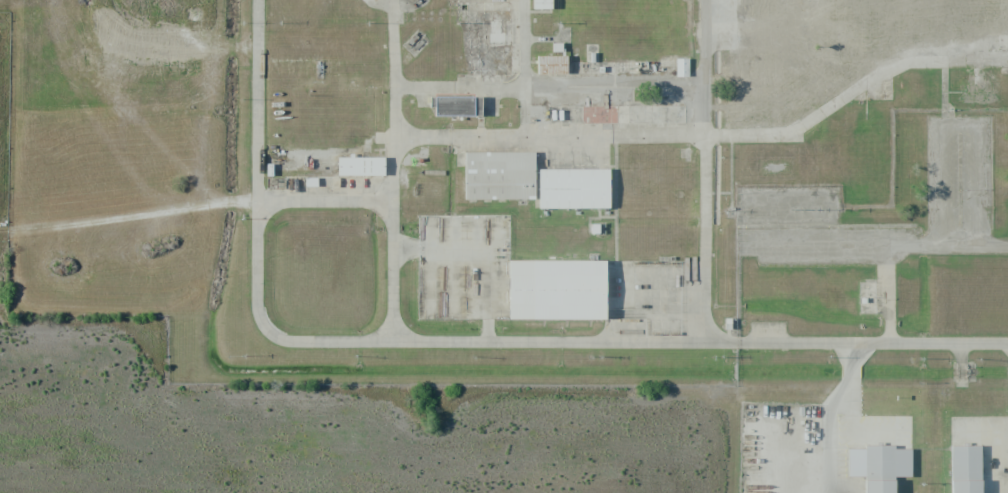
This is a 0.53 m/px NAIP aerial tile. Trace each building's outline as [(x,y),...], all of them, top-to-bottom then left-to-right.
[(551,9),(551,0),(533,0),(533,9),(551,9)] [(537,74),(566,75),(567,56),(537,56),(537,74)] [(688,77),(688,59),(676,59),(676,77),(688,77)] [(430,98),(430,108),(435,108),(435,116),(481,115),(481,96),(430,98)] [(469,154),(539,154),(539,204),(469,203),(469,154)] [(385,158),(338,157),(338,176),(385,176),(385,158)] [(544,173),(614,172),(615,209),(545,210),(544,173)] [(518,264),(609,264),(609,320),(518,320),(518,264)] [(950,446),(951,492),(980,492),(980,446),(950,446)] [(901,483),(901,492),(869,492),(869,483),(901,483)]
